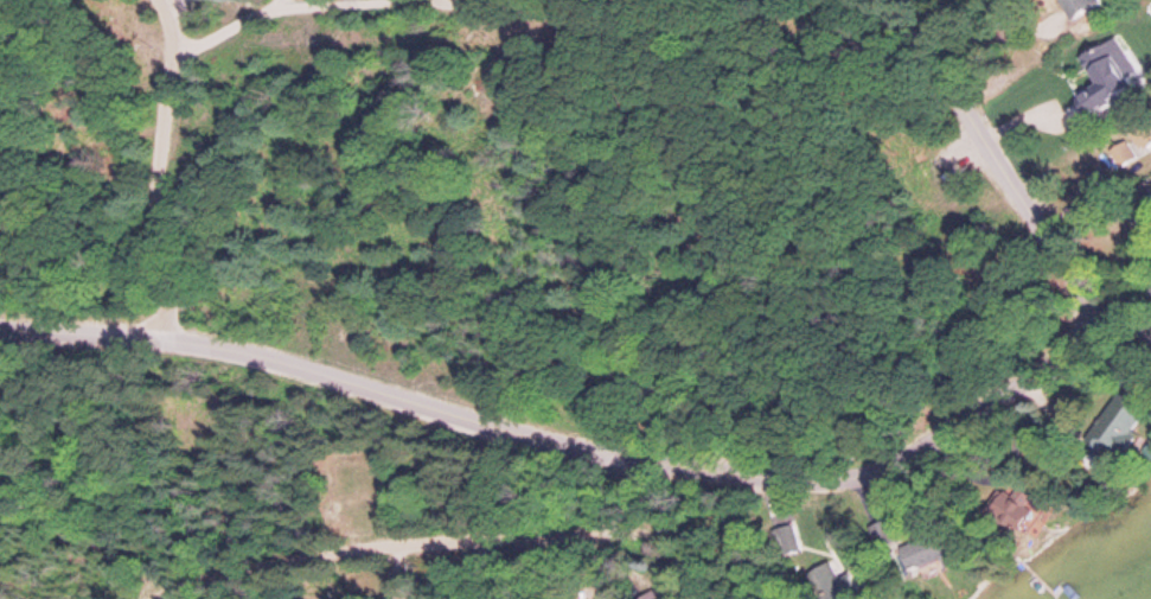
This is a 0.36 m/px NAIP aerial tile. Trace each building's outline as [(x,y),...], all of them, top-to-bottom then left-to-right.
[(1134,424),(1108,411),(1091,446),(1116,459),(1134,424)] [(1007,508),(1005,531),(1023,533),(1025,510),(1007,508)] [(899,552),(908,575),(948,559),(939,537),(899,552)]
